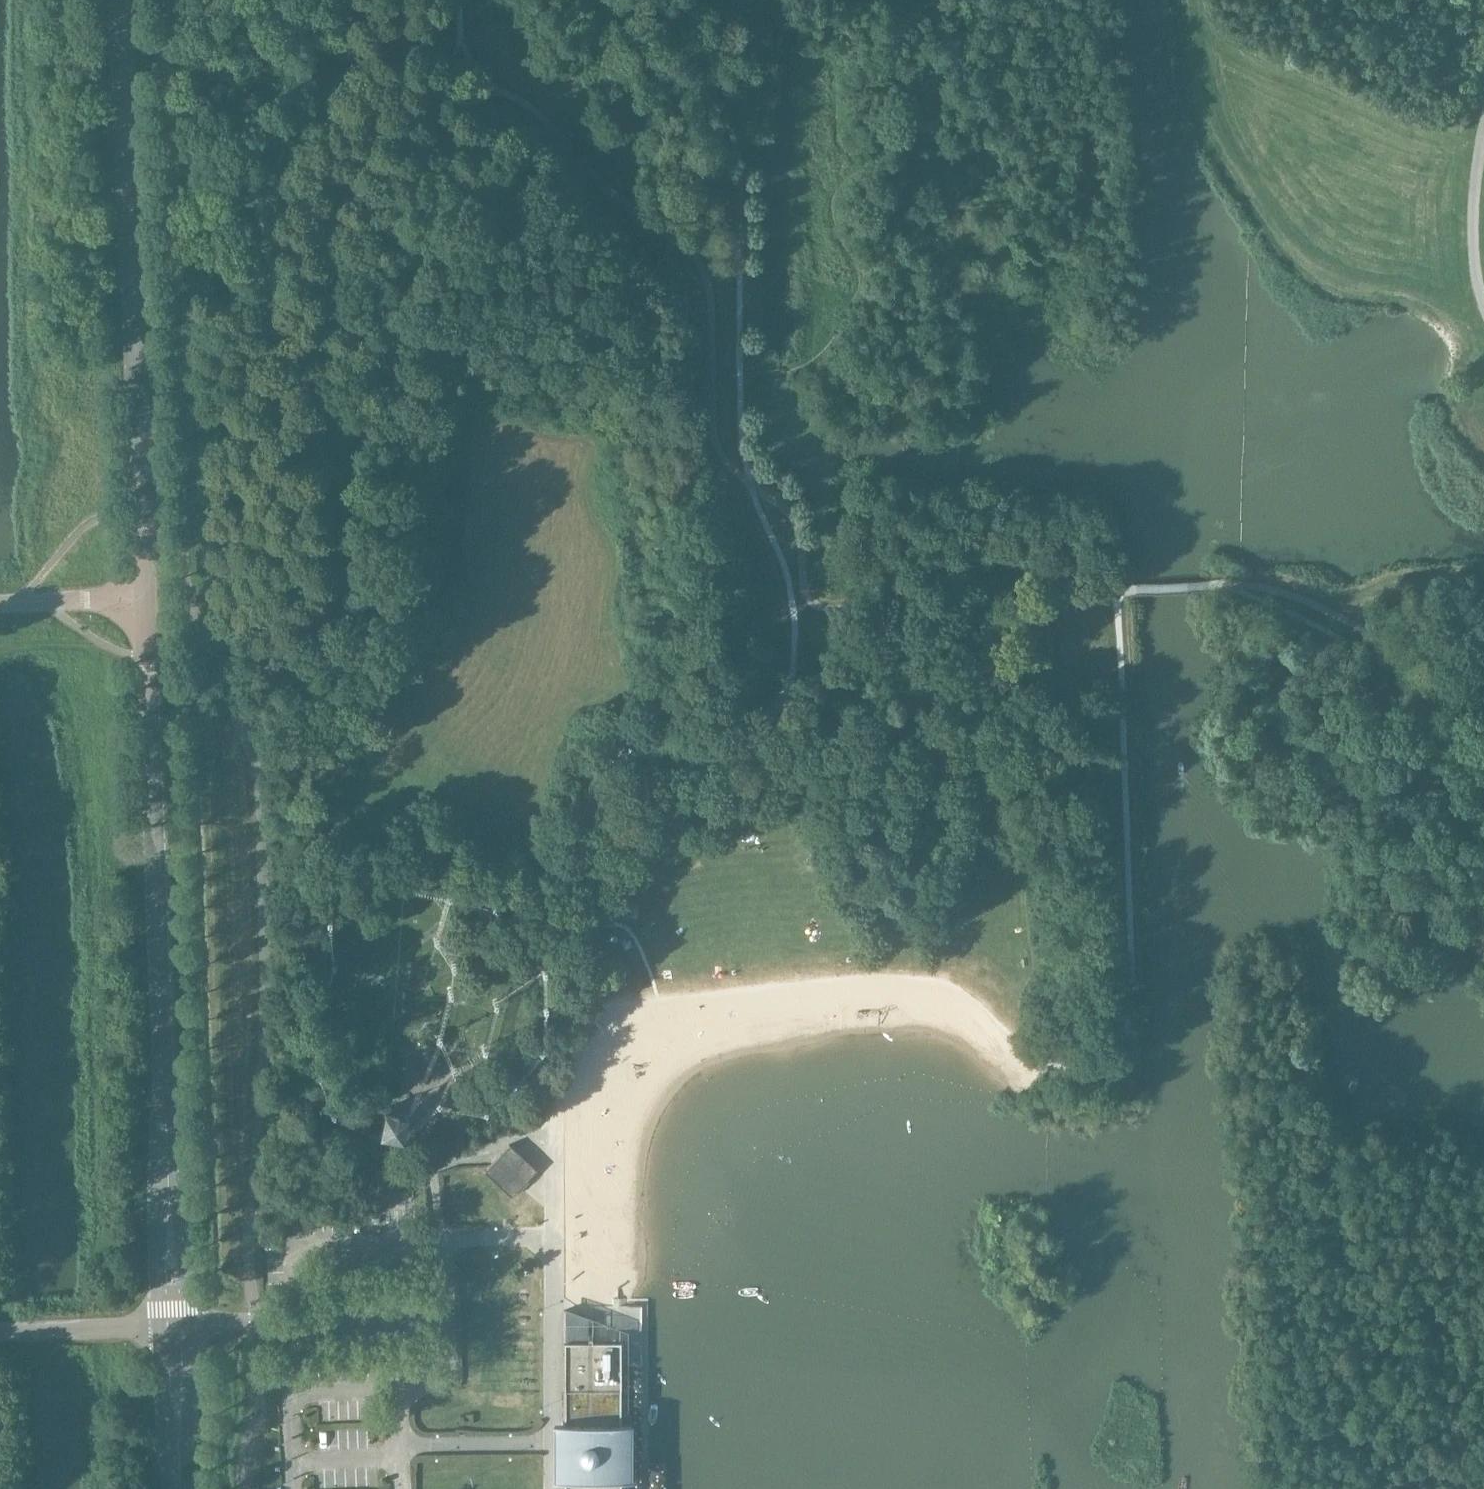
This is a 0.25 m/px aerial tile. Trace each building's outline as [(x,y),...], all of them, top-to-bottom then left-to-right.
[(374,1113),(375,1139),(393,1139),(392,1113),(374,1113)] [(536,1169),(509,1144),(484,1171),(511,1196),(536,1169)] [(563,1341),(563,1422),(551,1422),(551,1479),(563,1479),(563,1488),(620,1488),(620,1479),(633,1479),(633,1422),(620,1422),(620,1341),(563,1341)]
